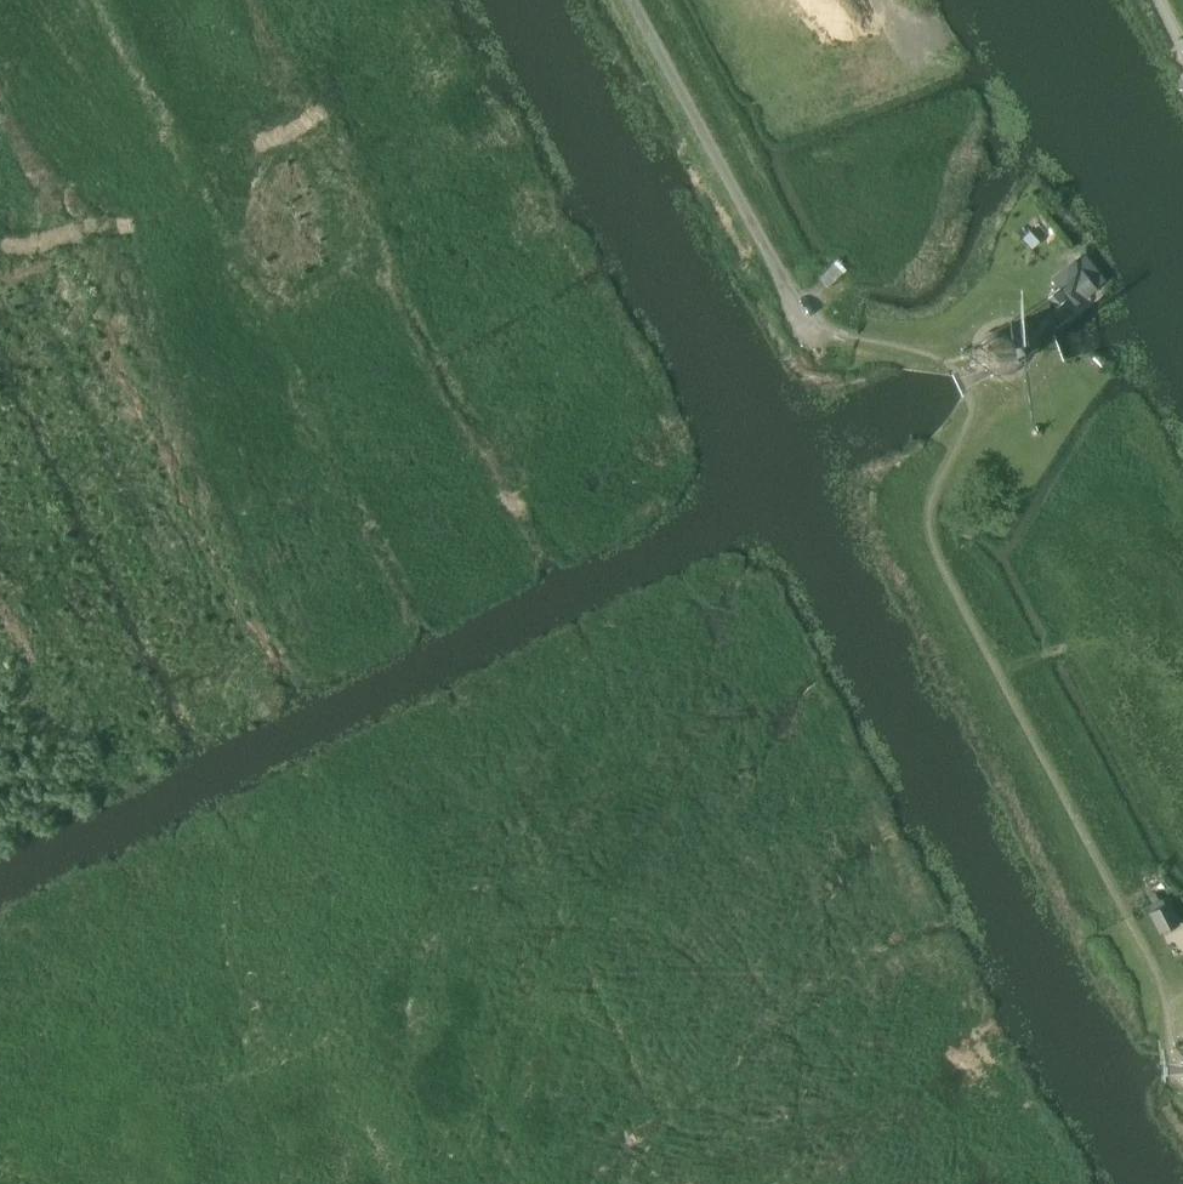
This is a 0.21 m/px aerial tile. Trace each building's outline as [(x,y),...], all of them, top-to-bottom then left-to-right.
[(1059,287),(1060,289),(1067,298),(1073,306),(1095,288),(1105,281),(1084,255),(1076,261),(1079,265),(1055,281),(1059,287)] [(1060,289),(1059,287),(1046,297),(1055,308),(1067,298),(1060,289)] [(991,370),(998,373),(1005,374),(1013,372),(1019,369),(1025,363),(1029,357),(1031,350),(1030,342),(1028,335),(1022,329),(1015,325),(1006,324),(998,325),(991,329),(985,335),(981,342),(980,350),(981,358),(985,366),(987,367),(991,370)] [(1166,897),(1150,905),(1160,925),(1176,916),(1166,897)]
